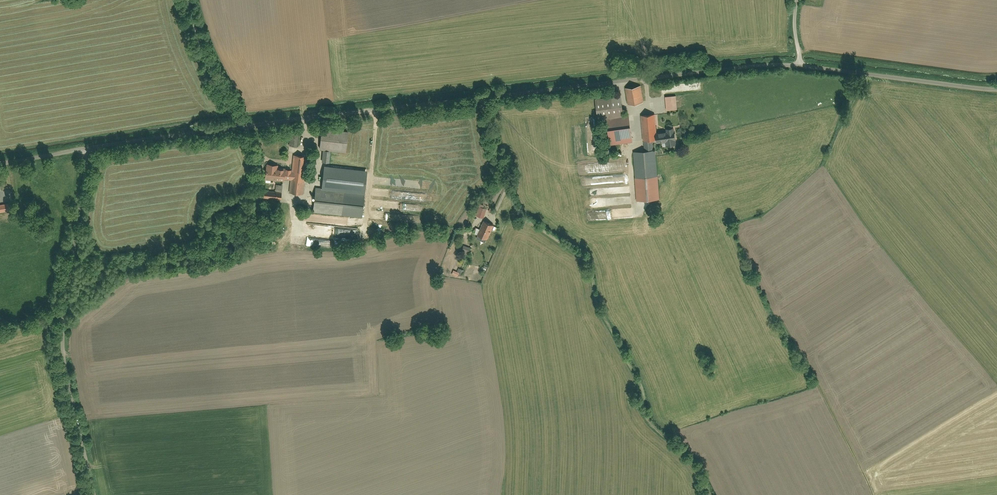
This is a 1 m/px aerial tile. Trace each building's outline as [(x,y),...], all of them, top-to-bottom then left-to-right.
[(627,90),(629,106),(644,104),(642,89),(627,90)] [(666,98),(667,111),(678,111),(677,97),(666,98)] [(622,99),(595,101),(596,118),(624,116),(622,99)] [(643,141),(644,141),(645,152),(634,153),(637,201),(661,200),(658,151),(653,152),(653,140),(658,140),(656,115),(641,116),(643,141)] [(611,125),(612,144),(636,143),(635,119),(628,119),(628,124),(611,125)] [(658,144),(664,144),(664,147),(676,146),(676,143),(679,143),(678,131),(675,131),(675,128),(668,128),(668,131),(658,132),(658,144)] [(324,130),(321,148),(347,151),(349,132),(324,130)] [(291,131),(290,148),(298,149),(300,132),(291,131)] [(319,182),(328,183),(332,153),(323,152),(319,182)] [(294,156),(293,171),(279,170),(280,165),(268,165),(267,181),(278,182),(278,181),(292,182),(291,193),(304,193),(307,157),(294,156)] [(262,189),(261,200),(282,202),(283,191),(262,189)] [(317,189),(315,212),(362,217),(365,194),(317,189)] [(11,211),(10,204),(0,206),(0,213),(11,211)] [(478,207),(475,215),(482,218),(486,210),(478,207)] [(484,222),(479,236),(490,240),(495,225),(484,222)] [(464,247),(461,254),(468,257),(471,250),(464,247)]
